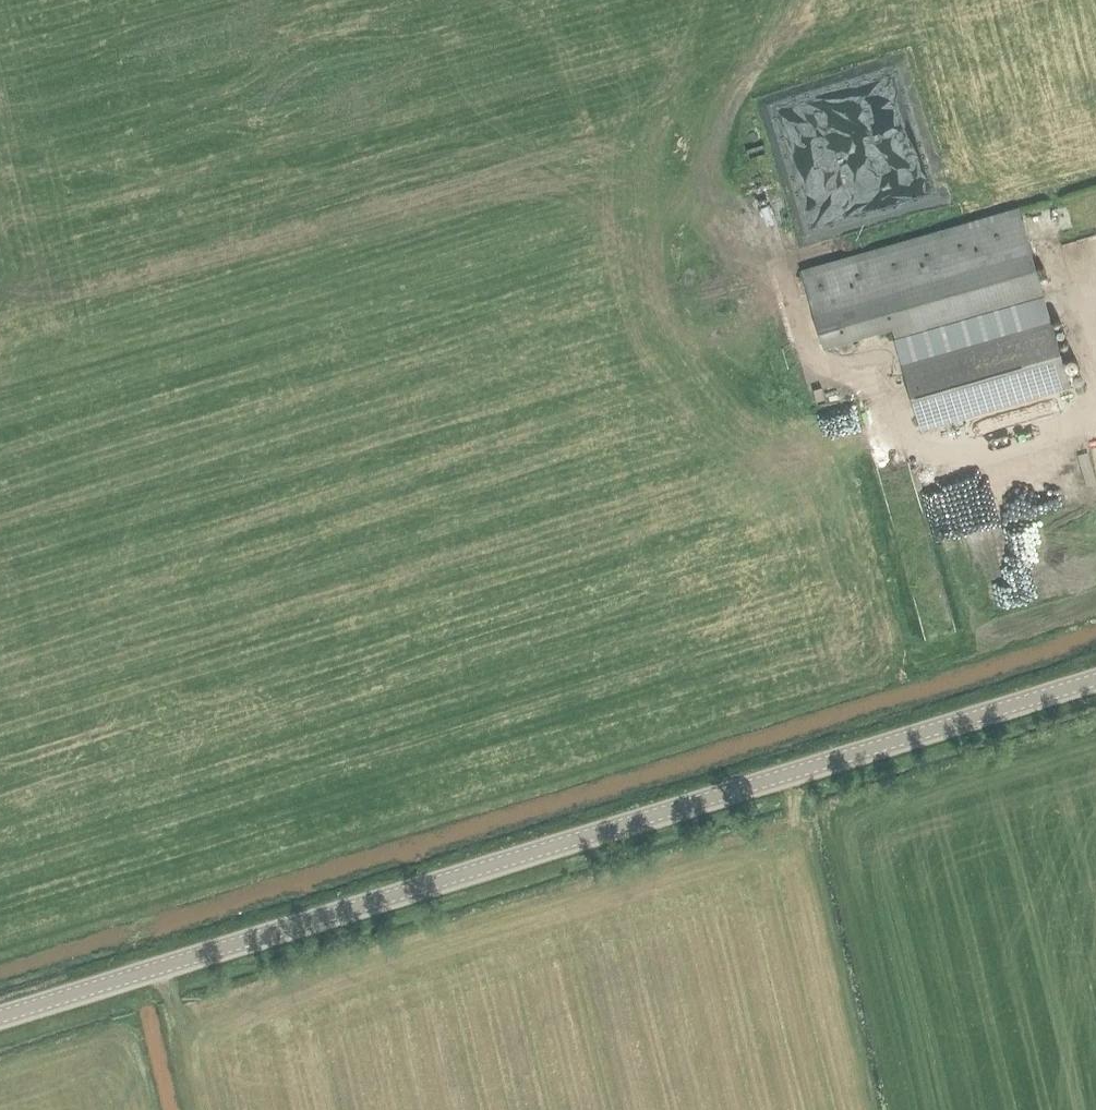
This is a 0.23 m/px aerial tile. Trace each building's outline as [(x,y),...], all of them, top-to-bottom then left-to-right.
[(824,349),(868,336),(884,332),(892,329),(896,340),(1044,298),(1018,207),(801,270),(824,349)] [(1050,319),(901,362),(921,431),(1070,388),(1050,319)]
